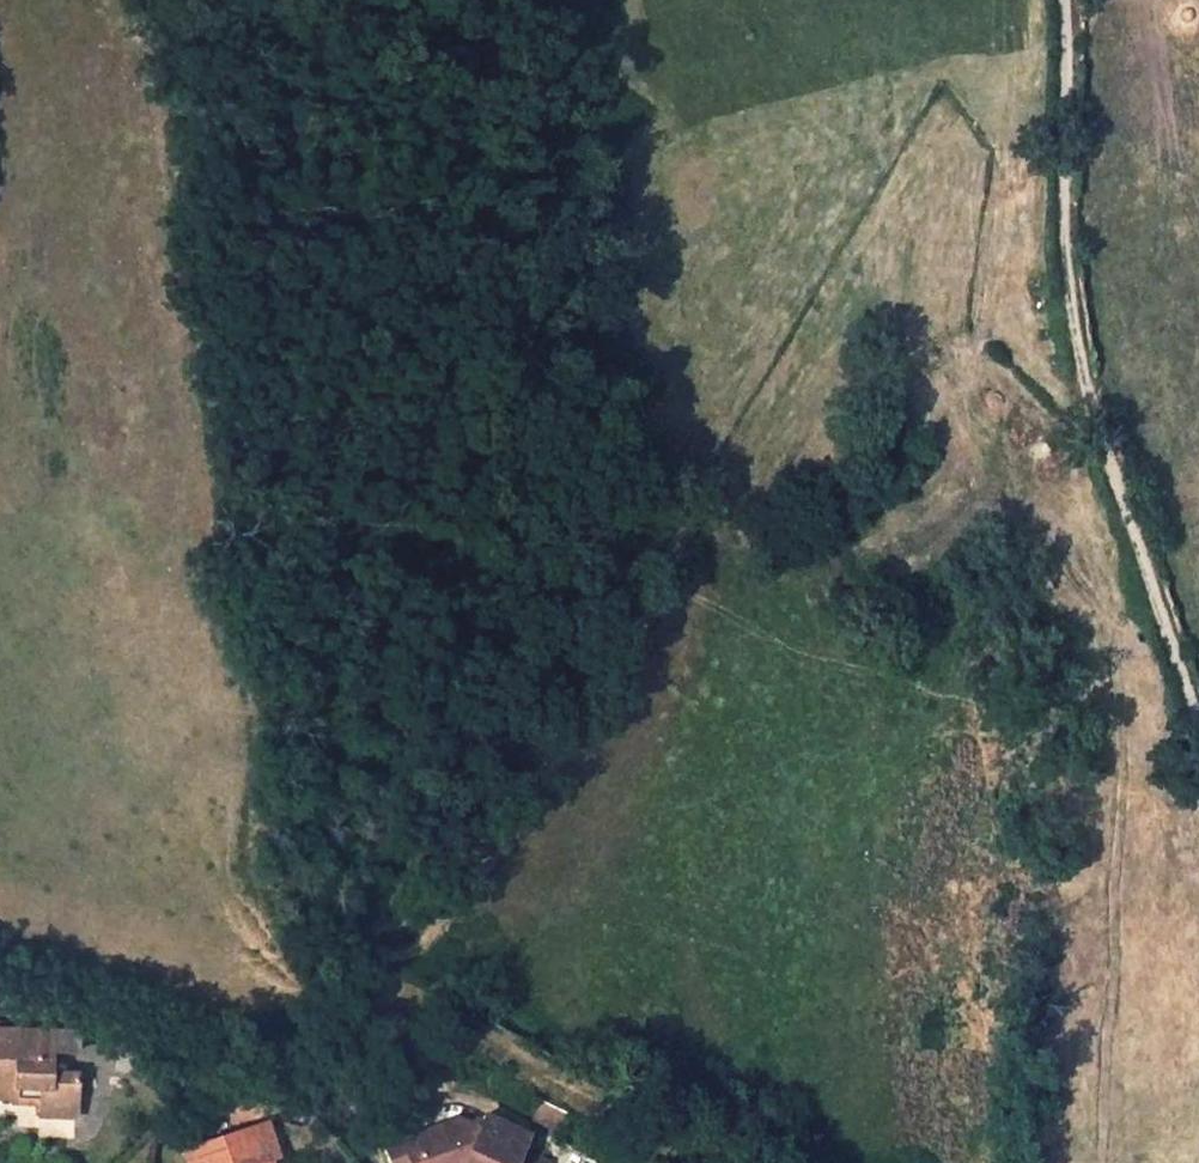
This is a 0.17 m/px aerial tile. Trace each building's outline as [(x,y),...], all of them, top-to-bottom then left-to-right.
[(36,1099),(35,1113),(71,1116),(72,1074),(46,1072),(46,1031),(0,1028),(0,1096),(36,1099)] [(421,1160),(413,1162),(545,1162),(519,1150),(525,1137),(482,1117),(474,1132),(467,1130),(469,1126),(460,1121),(412,1138),(421,1160)] [(181,1151),(185,1162),(267,1162),(274,1159),(266,1134),(238,1143),(235,1135),(181,1151)] [(412,1138),(404,1141),(385,1149),(390,1162),(413,1162),(421,1160),(412,1138)]
